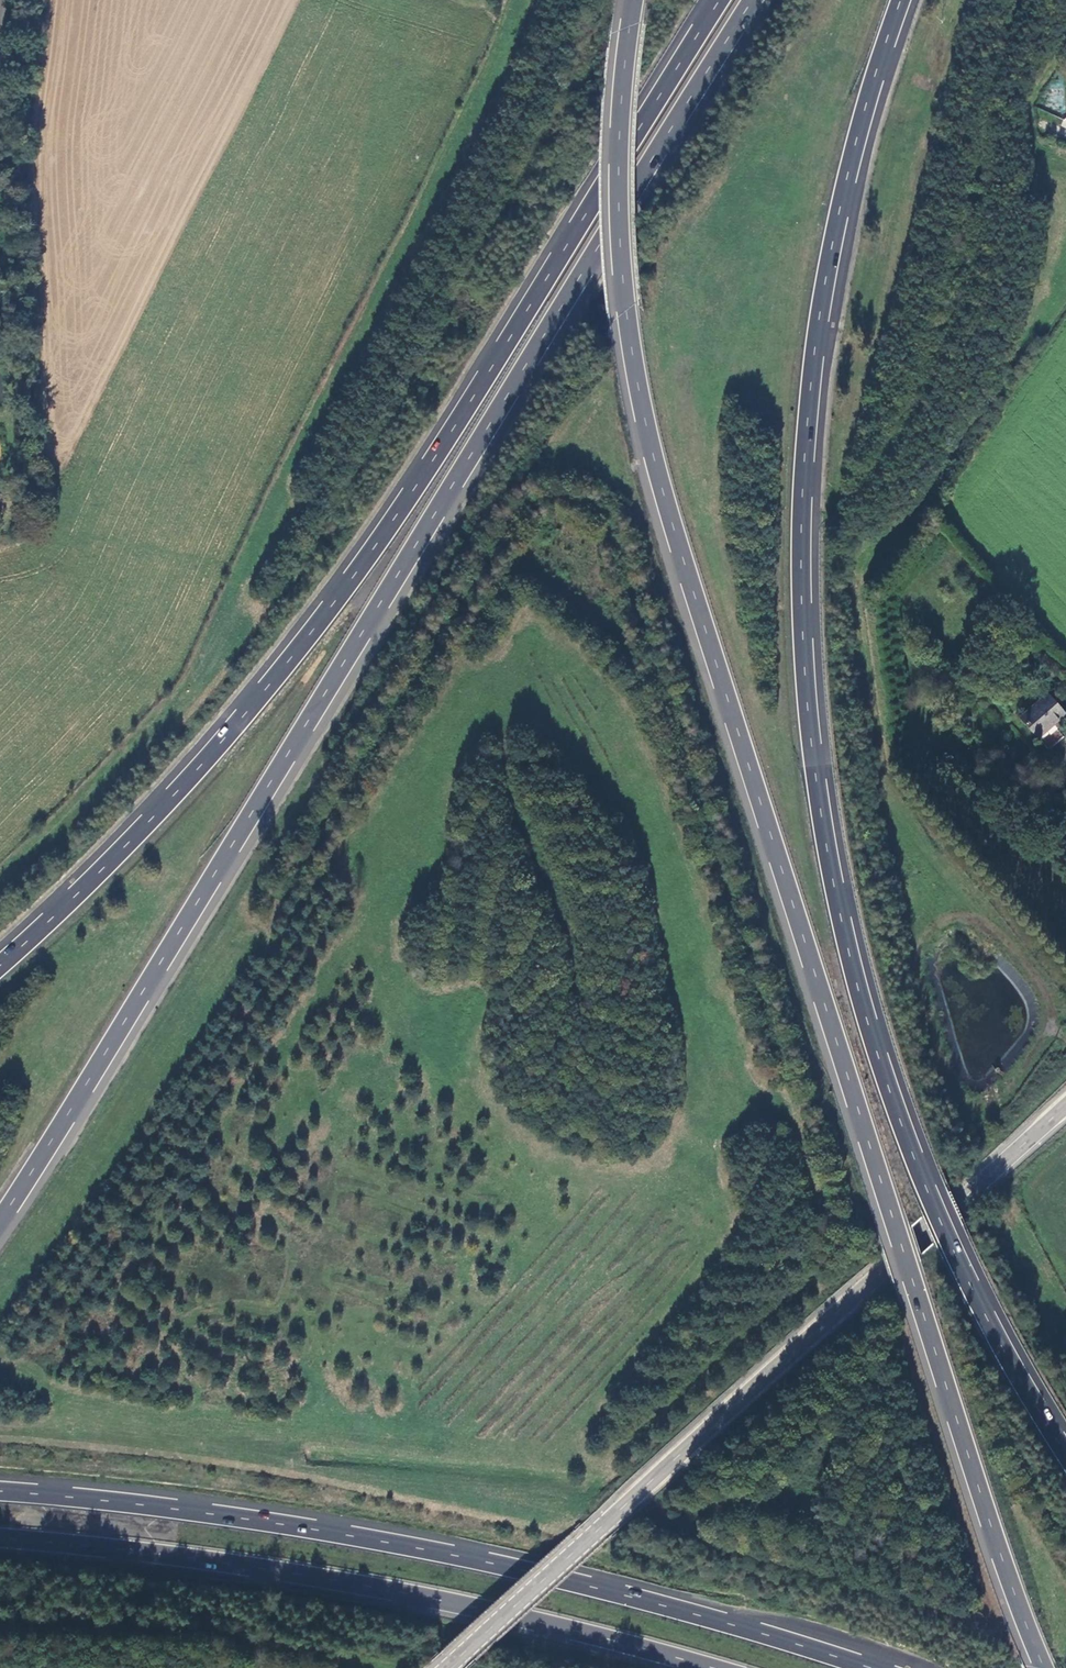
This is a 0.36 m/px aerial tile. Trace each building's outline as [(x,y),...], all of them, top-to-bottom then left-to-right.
[(1048,752),(1063,739),(1053,727),(1064,717),(1047,697),(1020,720),(1048,752)]
